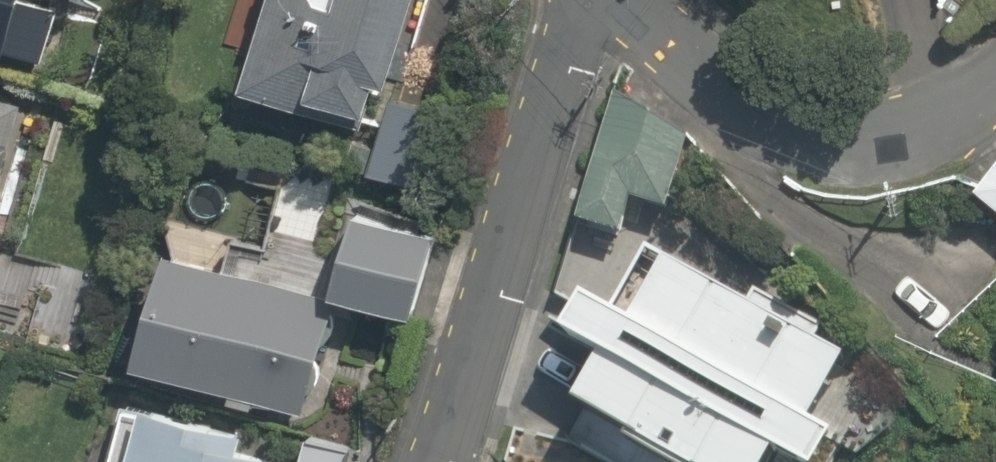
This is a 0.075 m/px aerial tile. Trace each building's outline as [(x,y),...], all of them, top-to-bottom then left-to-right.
[(51,68),(68,0),(0,0),(0,55),(51,68)] [(247,102),(385,126),(408,0),(265,0),(247,102)] [(10,237),(41,106),(0,96),(0,235),(10,237)] [(976,189),(995,205),(995,162),(976,189)] [(435,235),(359,218),(338,310),(414,328),(435,235)] [(332,303),(171,260),(142,372),(303,414),(332,303)] [(855,368),(655,268),(629,319),(597,303),(573,353),(604,368),(584,408),(692,461),(835,461),(848,437),(826,426),(855,368)] [(335,455),(294,445),(131,407),(119,461),(333,461),(335,455)]
